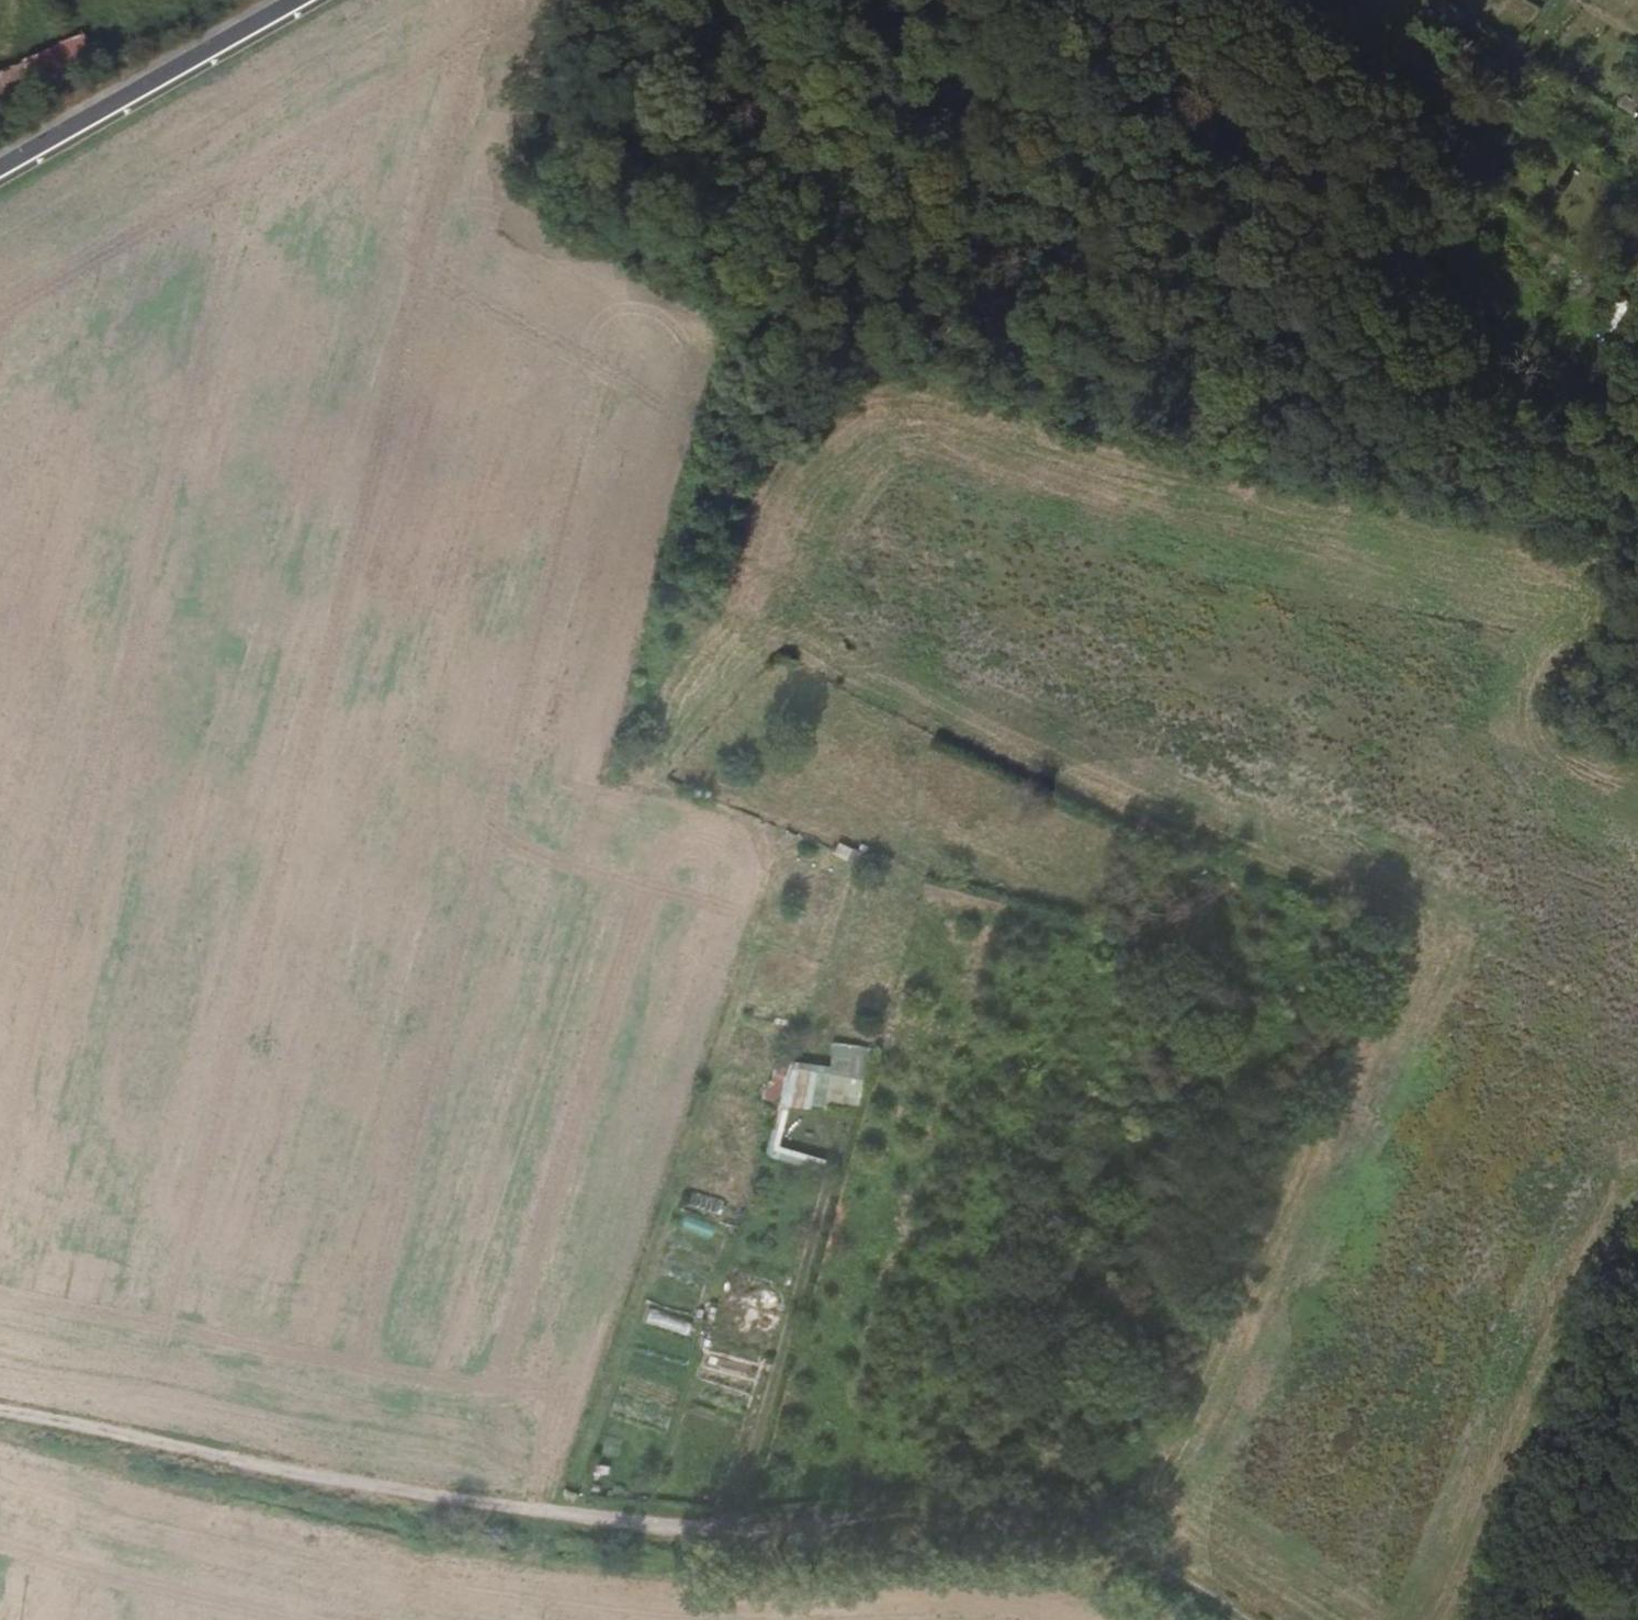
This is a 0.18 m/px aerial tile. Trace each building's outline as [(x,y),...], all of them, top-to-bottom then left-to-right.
[(0,68),(0,105),(101,71),(90,38),(0,68)] [(831,1027),(832,1062),(787,1063),(788,1106),(864,1104),(862,1026),(831,1027)]
